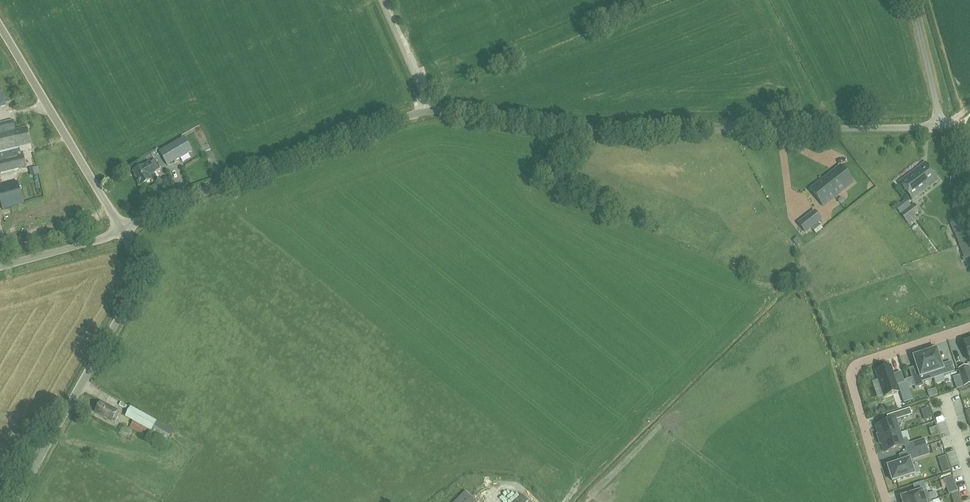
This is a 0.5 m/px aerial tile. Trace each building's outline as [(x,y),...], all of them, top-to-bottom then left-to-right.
[(32,150),(26,127),(16,130),(13,120),(0,124),(0,175),(26,169),(22,152),(32,150)] [(169,165),(193,151),(186,137),(161,151),(169,165)] [(155,160),(143,167),(133,173),(141,186),(151,181),(152,182),(158,178),(155,174),(156,173),(156,172),(161,169),(155,160)] [(913,200),(938,181),(924,163),(899,182),(913,200)] [(840,166),(822,180),(835,197),(853,183),(840,166)] [(822,180),(810,190),(823,206),(835,197),(822,180)] [(0,187),(0,200),(2,210),(24,203),(18,183),(0,187)] [(914,204),(901,214),(909,225),(917,218),(914,215),(920,211),(914,204)] [(821,220),(814,211),(798,223),(806,233),(821,220)] [(954,232),(965,259),(969,257),(969,226),(954,232)] [(925,354),(933,378),(954,372),(951,362),(941,365),(941,364),(936,350),(925,354)] [(921,382),(933,378),(925,354),(913,357),(916,367),(918,372),(921,382)] [(958,369),(964,386),(969,384),(969,372),(968,366),(958,369)] [(890,367),(876,372),(884,397),(899,392),(897,385),(904,383),(901,372),(893,375),(890,367)] [(114,423),(120,413),(117,411),(101,402),(95,412),(111,421),(114,423)] [(150,435),(166,444),(173,432),(131,408),(125,416),(133,421),(129,428),(147,439),(150,435)] [(896,413),(899,419),(912,415),(910,408),(896,413)] [(900,433),(896,420),(876,426),(880,439),(900,433)] [(126,435),(130,426),(119,422),(116,431),(126,435)] [(900,433),(880,439),(884,452),(908,445),(906,439),(902,440),(900,433)] [(914,451),(927,446),(925,439),(912,444),(914,451)] [(911,452),(913,459),(929,454),(927,446),(914,451),(911,452)] [(909,460),(888,467),(893,482),(914,475),(909,460)] [(952,478),(945,480),(949,493),(957,491),(952,478)] [(464,488),(449,501),(478,501),(464,488)] [(916,493),(911,495),(901,498),(903,501),(927,501),(930,501),(926,490),(916,493)]
